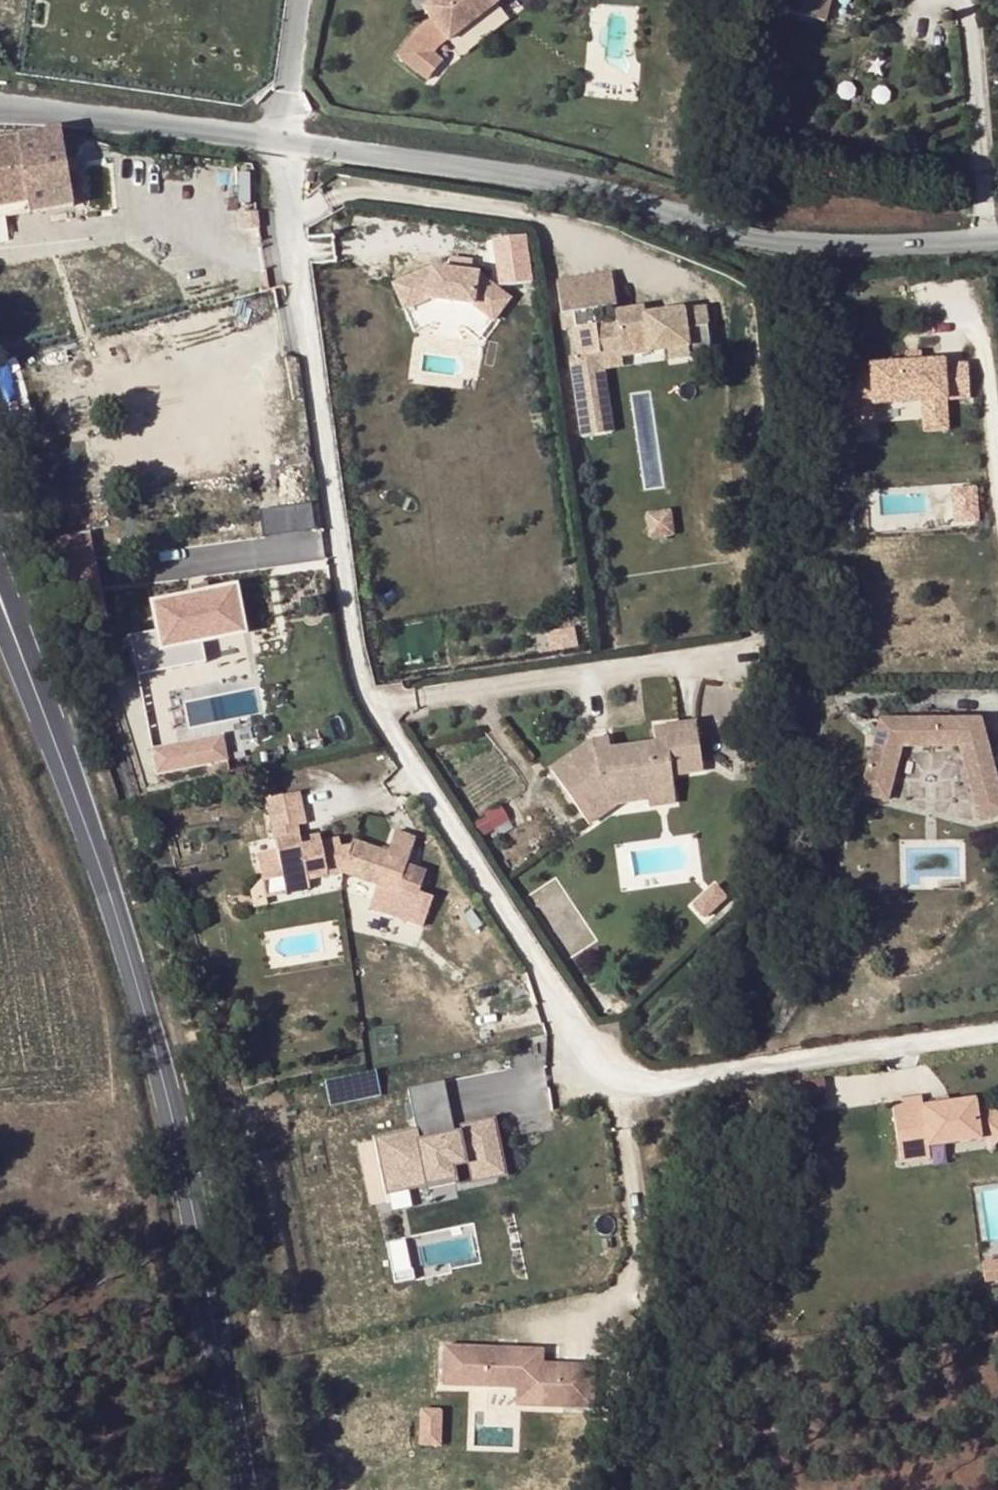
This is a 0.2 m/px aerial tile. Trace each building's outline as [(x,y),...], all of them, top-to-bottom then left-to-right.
[(427,10),(436,22),(423,32),(403,57),(432,80),(446,62),(435,54),(441,47),(450,40),(452,44),(502,6),(498,0),(440,0),(427,10)] [(846,9),(849,0),(800,0),(793,28),(830,38),(838,7),(846,9)] [(846,9),(860,13),(863,0),(849,0),(846,9)] [(64,132),(0,142),(0,209),(6,208),(29,204),(31,215),(77,207),(64,132)] [(250,232),(263,230),(262,213),(248,214),(250,232)] [(526,235),(490,237),(493,285),(529,282),(526,235)] [(493,321),(508,300),(476,276),(431,270),(394,286),(404,310),(428,300),(473,306),(493,321)] [(670,359),(710,353),(704,307),(644,316),(643,309),(615,313),(616,323),(595,326),(593,310),(616,307),(611,275),(557,283),(562,316),(575,314),(581,358),(622,352),(622,357),(651,353),(649,343),(667,341),(670,359)] [(428,300),(404,310),(408,318),(429,309),(469,315),(487,328),(493,321),(473,306),(428,300)] [(575,314),(562,316),(564,332),(577,330),(575,314)] [(649,343),(651,353),(668,350),(667,341),(649,343)] [(584,436),(614,432),(605,368),(624,365),(622,352),(581,358),(573,359),(584,436)] [(922,363),(921,353),(906,354),(907,364),(922,363)] [(871,373),(847,374),(852,437),(875,436),(873,406),(922,402),(945,401),(970,399),(968,365),(943,366),(943,362),(922,363),(907,364),(870,366),(871,373)] [(945,401),(922,402),(924,432),(947,431),(945,401)] [(671,514),(643,518),(647,544),(674,540),(671,514)] [(154,605),(159,631),(167,671),(206,663),(202,641),(243,633),(234,589),(154,605)] [(167,671),(159,631),(130,637),(138,676),(167,671)] [(997,820),(997,776),(984,723),(884,723),(877,750),(865,798),(891,804),(905,750),(963,750),(984,824),(997,820)] [(877,750),(884,723),(869,723),(869,750),(877,750)] [(599,752),(598,742),(556,771),(593,825),(621,805),(653,801),(655,800),(650,767),(706,758),(701,724),(658,730),(660,744),(614,750),(599,752)] [(227,761),(222,736),(152,750),(157,775),(227,761)] [(613,739),(598,742),(599,752),(614,750),(613,739)] [(708,771),(706,758),(650,767),(655,800),(653,801),(654,808),(679,805),(676,777),(708,771)] [(382,884),(421,897),(429,874),(410,867),(419,840),(398,834),(391,855),(357,843),(355,848),(344,850),(342,841),(324,845),(305,849),(303,842),(300,828),(309,826),(302,795),(270,801),(281,854),(261,858),(266,883),(286,878),(288,886),(311,882),(346,874),(380,886),(381,887),(382,884)] [(323,838),(303,842),(305,849),(324,845),(323,838)] [(311,882),(288,886),(290,895),(313,890),(311,882)] [(418,905),(421,897),(382,884),(381,887),(380,886),(378,892),(418,905)] [(713,885),(690,904),(701,917),(724,899),(713,885)] [(443,1085),(408,1092),(409,1100),(444,1093),(443,1085)] [(452,1133),(444,1093),(409,1100),(416,1132),(440,1127),(441,1135),(452,1133)] [(997,1142),(997,1116),(991,1111),(976,1113),(974,1101),(949,1105),(937,1106),(923,1108),(921,1098),(892,1102),(897,1137),(911,1135),(911,1131),(926,1129),(928,1147),(984,1139),(994,1147),(997,1142)] [(440,1127),(416,1132),(378,1139),(388,1192),(421,1185),(422,1191),(450,1185),(447,1169),(466,1165),(469,1183),(504,1176),(493,1119),(456,1126),(458,1132),(452,1133),(441,1135),(440,1127)] [(911,1135),(897,1137),(900,1162),(930,1158),(928,1147),(926,1129),(911,1131),(911,1135)] [(981,1266),(983,1283),(997,1281),(997,1263),(981,1266)] [(443,1347),(442,1386),(516,1389),(541,1390),(542,1381),(562,1382),(561,1408),(593,1409),(594,1366),(542,1364),(543,1350),(443,1347)] [(561,1408),(562,1382),(542,1381),(541,1390),(516,1389),(516,1406),(561,1408)] [(442,1446),(443,1413),(423,1412),(422,1445),(442,1446)]
